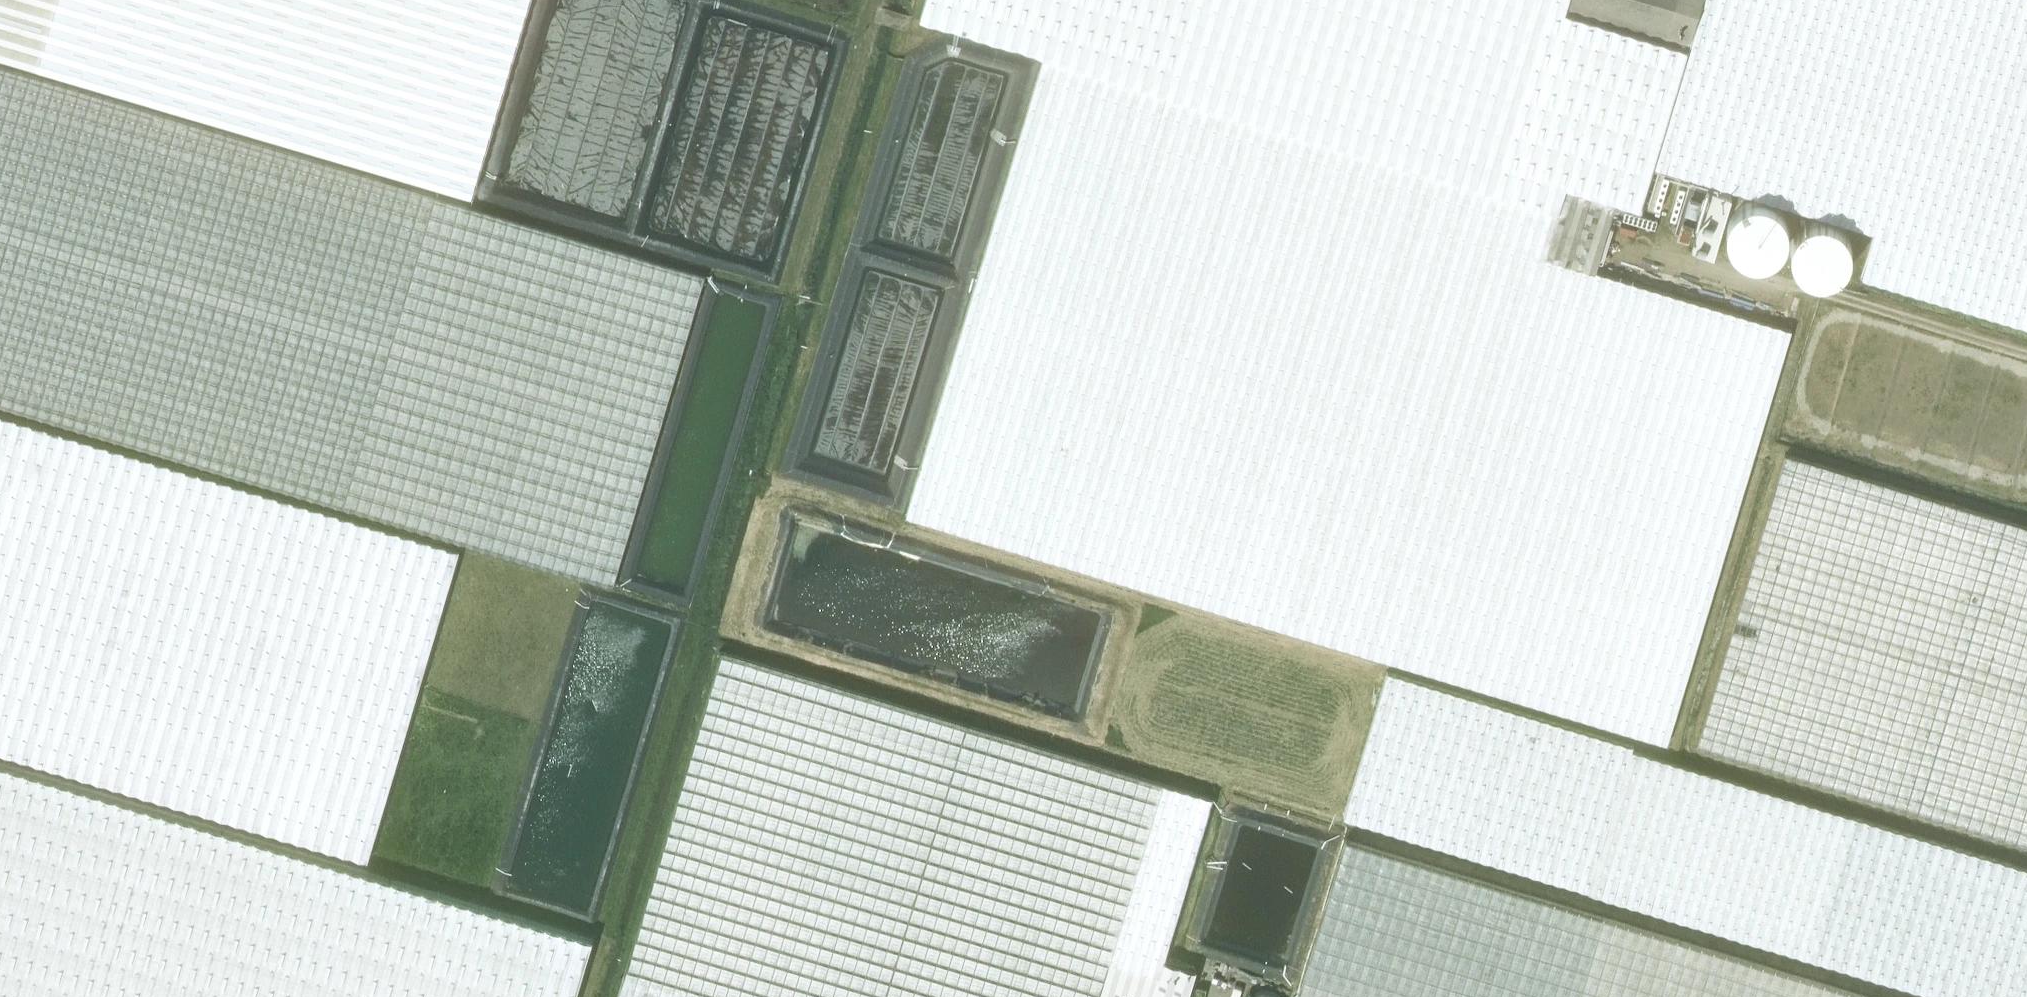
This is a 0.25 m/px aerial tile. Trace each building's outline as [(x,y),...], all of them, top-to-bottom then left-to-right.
[(471,193),(528,0),(0,0),(0,53),(471,193)] [(907,514),(1446,676),(1666,743),(1790,329),(1594,270),(1615,201),(1639,208),(1653,163),(1801,208),(1875,229),(1861,275),(2026,324),(2026,0),(1703,0),(1689,47),(1567,10),(1570,0),(928,0),(922,18),(1045,55),(907,514)] [(1567,10),(1689,47),(1703,0),(1570,0),(1567,10)] [(343,505),(613,585),(705,274),(435,194),(0,65),(0,404),(343,505)] [(1675,228),(1696,234),(1709,188),(1688,182),(1675,228)] [(243,821),(368,858),(461,547),(0,411),(0,749),(243,821)] [(1785,453),(1697,744),(2026,844),(2026,525),(1785,453)] [(1196,966),(1165,957),(1213,796),(723,650),(622,984),(623,984),(619,996),(1187,996),(1196,966)] [(1344,815),(1479,856),(1588,890),(1895,982),(1944,996),(2026,996),(2026,867),(1986,855),(1672,761),(1631,749),(1632,745),(1437,685),(1388,670),(1344,815)] [(592,933),(0,758),(0,996),(573,996),(592,933)] [(1296,996),(1873,996),(1344,838),(1296,996)]
